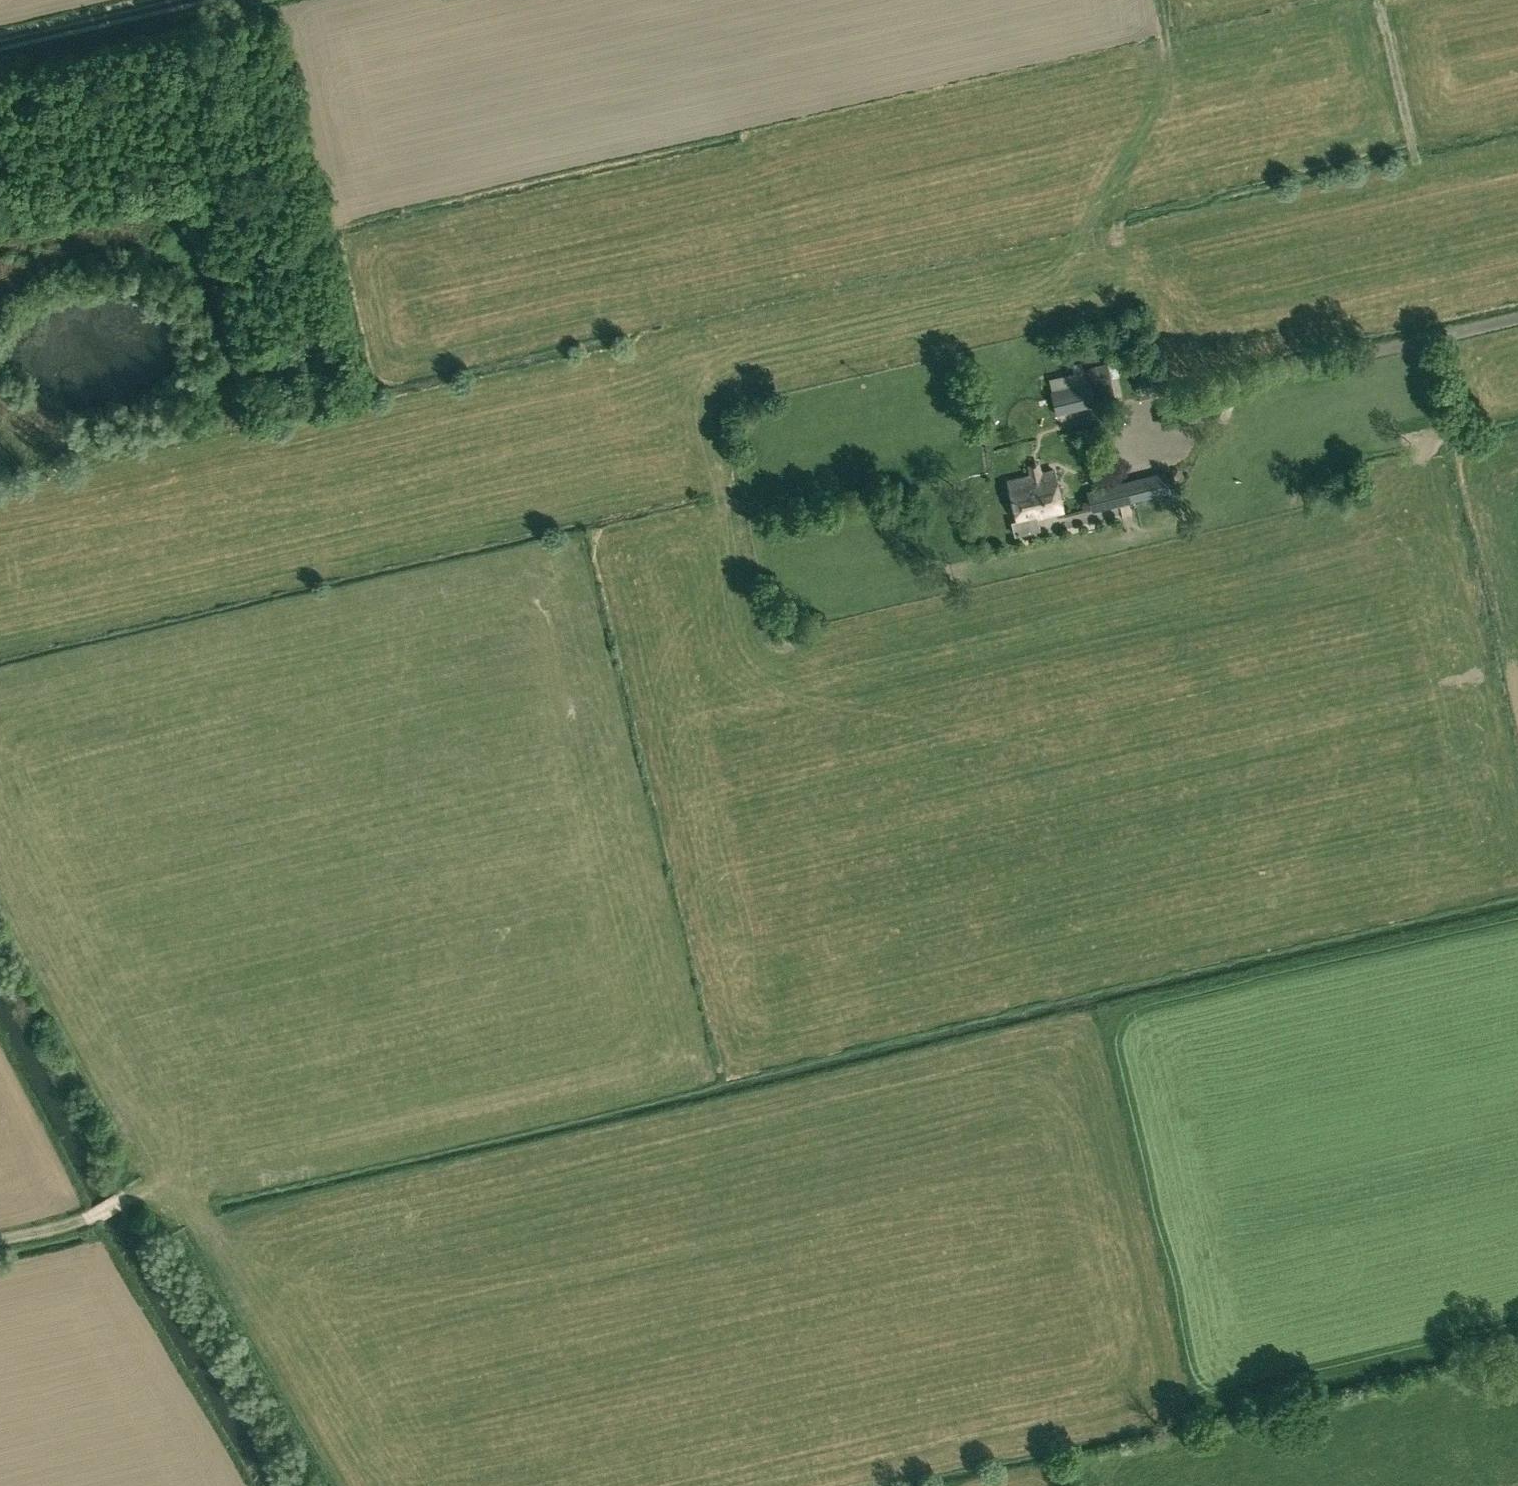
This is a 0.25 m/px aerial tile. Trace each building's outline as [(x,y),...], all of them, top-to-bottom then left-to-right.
[(1086,366),(1089,380),(1093,398),(1113,394),(1106,362),(1086,366)] [(1093,398),(1089,380),(1051,388),(1056,412),(1095,404),(1093,398)] [(1096,451),(1102,441),(1086,431),(1080,441),(1096,451)] [(1014,533),(1039,527),(1037,515),(1062,509),(1053,468),(1041,471),(1028,473),(1007,478),(1017,519),(1011,520),(1014,533)] [(1091,509),(1169,491),(1165,471),(1087,489),(1091,509)]
